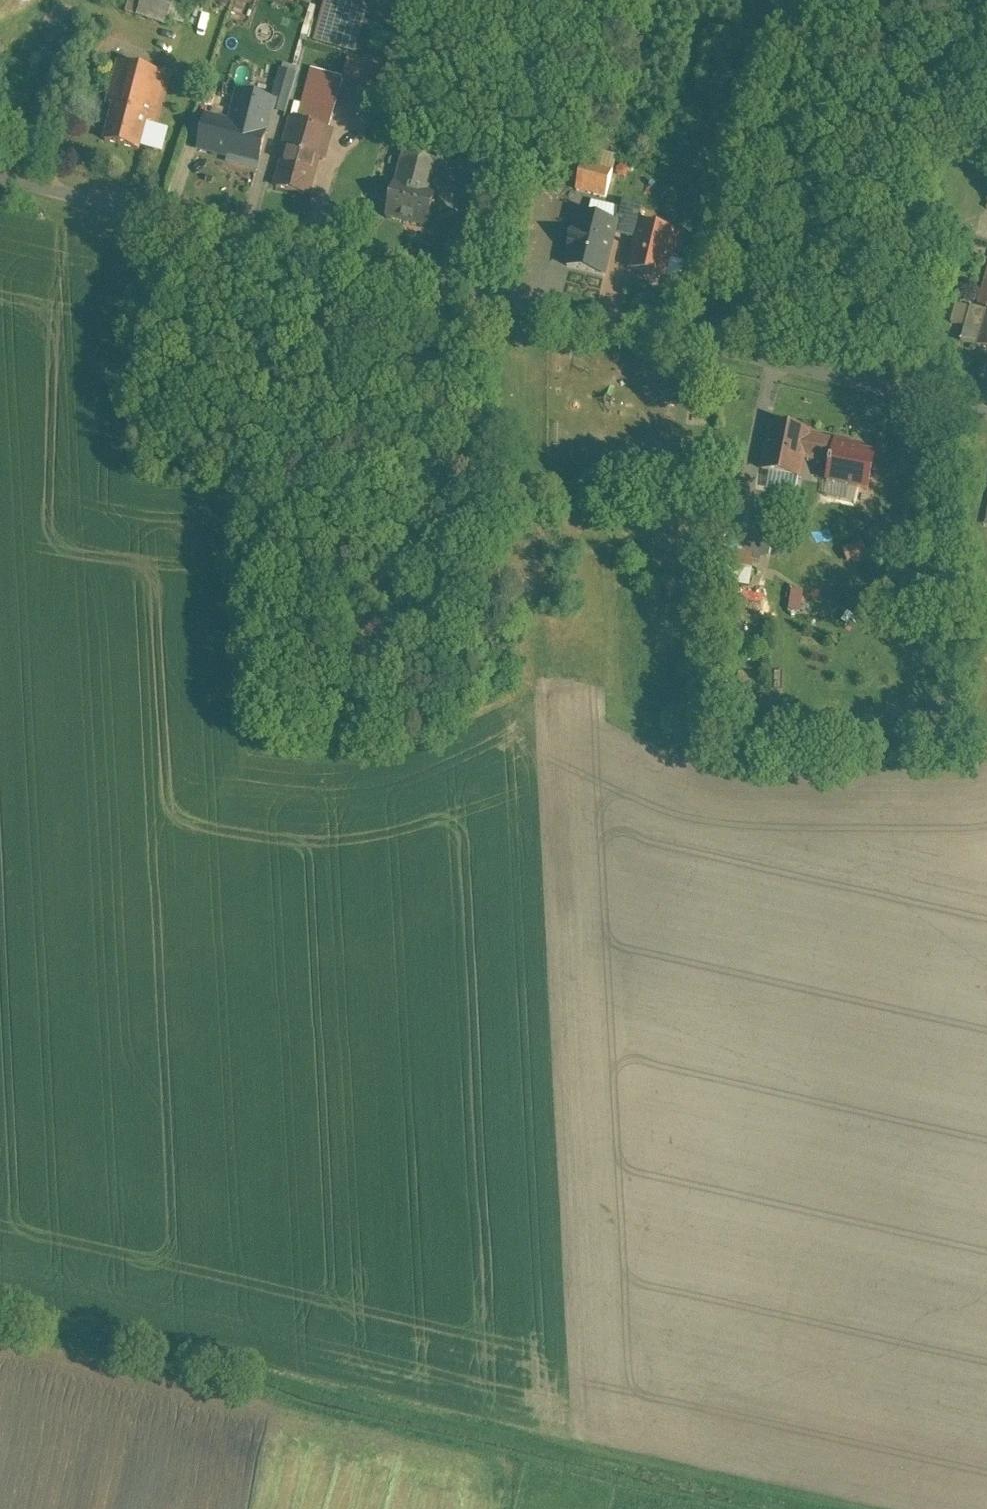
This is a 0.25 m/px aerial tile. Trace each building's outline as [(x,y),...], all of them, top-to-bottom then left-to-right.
[(172,22),(187,26),(194,2),(187,0),(132,0),(128,14),(170,26),(172,22)] [(327,7),(318,42),(350,50),(360,15),(327,7)] [(353,60),(351,76),(373,78),(375,62),(353,60)] [(109,104),(114,105),(105,141),(145,152),(154,116),(161,117),(171,77),(119,64),(109,104)] [(338,132),(331,130),(345,77),(315,69),(300,122),(295,120),(277,187),(320,199),(338,132)] [(284,70),(275,100),(241,91),(233,122),(210,116),(201,149),(261,165),(276,110),(289,113),(300,74),(284,70)] [(193,131),(189,146),(199,149),(204,134),(193,131)] [(411,153),(403,184),(398,183),(389,217),(430,228),(439,193),(433,192),(441,161),(411,153)] [(586,163),(579,192),(609,199),(615,170),(586,163)] [(568,268),(610,278),(622,224),(581,214),(568,268)] [(639,271),(666,278),(677,232),(650,226),(639,271)] [(970,342),(986,347),(986,286),(970,342)] [(764,471),(804,480),(810,457),(832,462),(838,438),(775,423),(764,471)] [(838,447),(830,482),(874,492),(882,454),(866,451),(867,446),(840,440),(838,447)]
